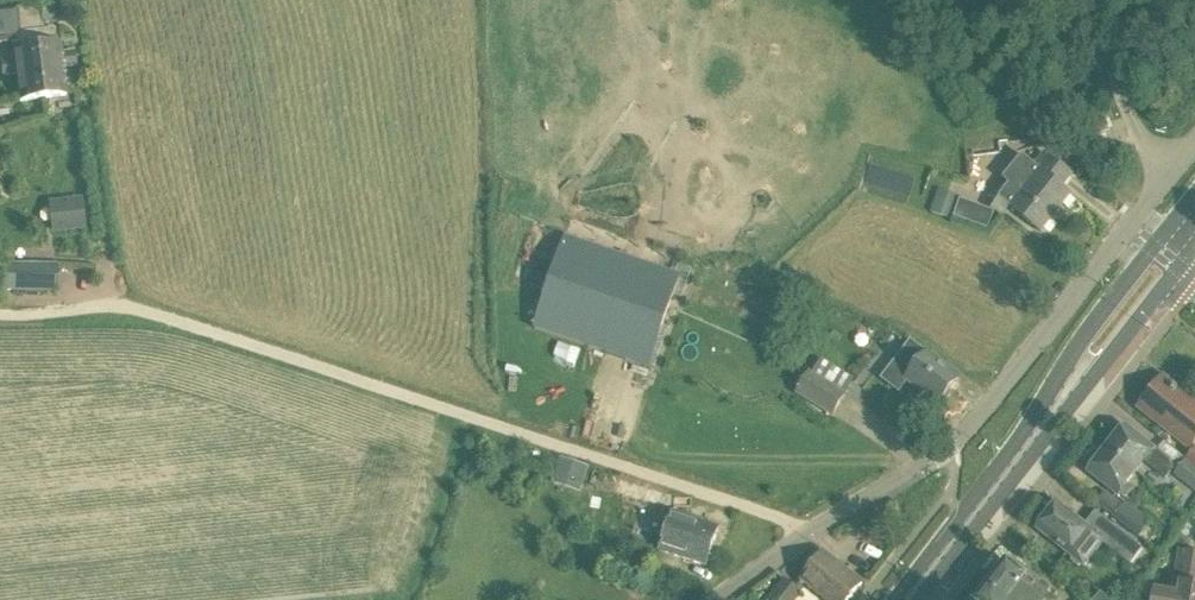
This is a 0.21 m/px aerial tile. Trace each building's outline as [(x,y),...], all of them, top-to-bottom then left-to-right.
[(34,31),(42,97),(66,94),(62,67),(73,66),(71,51),(60,52),(59,43),(56,43),(55,29),(43,31),(40,6),(19,8),(20,33),(34,31)] [(19,8),(19,7),(0,9),(0,43),(16,42),(16,48),(13,49),(15,59),(4,60),(6,75),(17,73),(20,100),(42,97),(34,31),(20,33),(19,8)] [(1097,131),(1108,127),(1105,118),(1102,119),(1094,122),(1097,131)] [(1002,197),(1012,205),(1010,207),(1040,231),(1070,193),(1062,186),(1071,175),(1044,153),(1035,165),(1023,155),(1005,178),(1012,184),(1002,197)] [(930,214),(953,222),(956,214),(992,227),(997,212),(962,199),(963,197),(940,189),(930,214)] [(80,201),(56,204),(58,220),(54,220),(55,230),(83,227),(80,201)] [(533,329),(649,368),(681,275),(565,235),(533,329)] [(2,289),(55,290),(55,267),(3,266),(2,289)] [(937,404),(958,377),(910,341),(880,378),(898,392),(907,380),(937,404)] [(811,373),(797,395),(832,417),(846,394),(813,374),(811,373)] [(1189,447),(1194,440),(1194,403),(1193,401),(1190,405),(1159,381),(1138,407),(1189,447)] [(1106,450),(1135,472),(1143,461),(1165,478),(1175,465),(1125,426),(1106,450)] [(1188,459),(1194,464),(1194,447),(1187,458),(1188,459)] [(1135,472),(1106,450),(1088,472),(1117,494),(1118,494),(1124,499),(1132,489),(1125,484),(1135,472)] [(556,474),(580,482),(584,467),(560,459),(556,474)] [(1174,477),(1194,493),(1194,466),(1188,460),(1174,477)] [(1096,506),(1116,521),(1138,538),(1150,523),(1126,504),(1122,508),(1106,495),(1096,506)] [(1036,529),(1083,566),(1102,543),(1130,565),(1142,549),(1095,511),(1084,524),(1058,503),(1036,529)] [(660,551),(706,565),(717,530),(671,515),(660,551)] [(824,599),(849,599),(863,583),(824,551),(800,580),(824,599)] [(1153,599),(1194,599),(1194,554),(1178,551),(1171,593),(1155,591),(1153,599)] [(1047,594),(1050,590),(1040,582),(1037,586),(1006,562),(976,599),(1054,599),(1047,594)] [(771,599),(797,599),(800,596),(783,581),(769,598),(771,599)]
